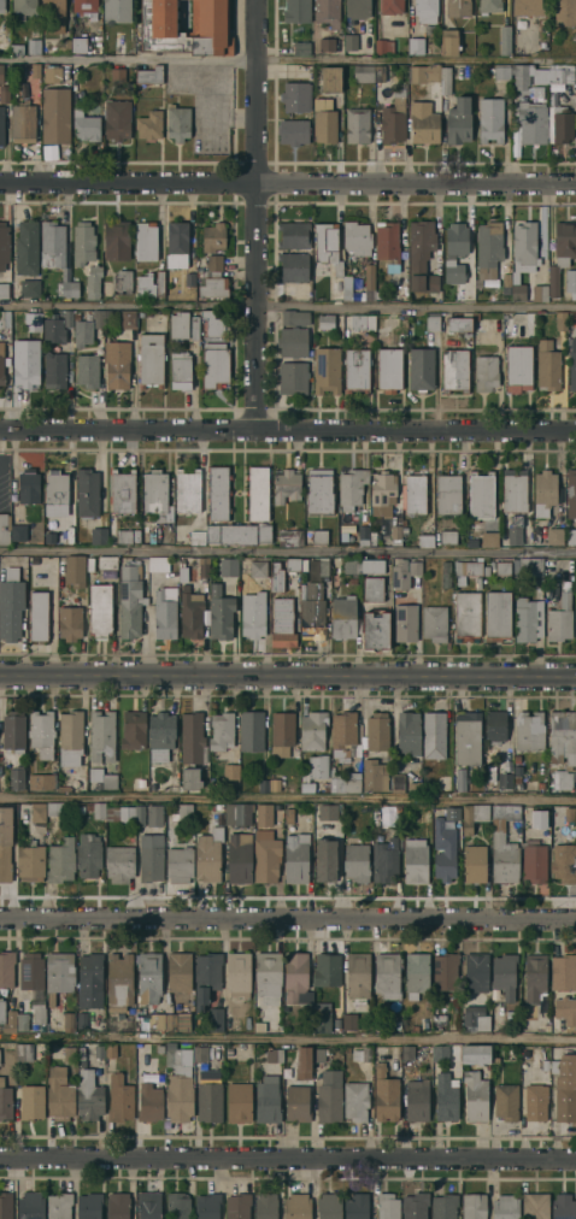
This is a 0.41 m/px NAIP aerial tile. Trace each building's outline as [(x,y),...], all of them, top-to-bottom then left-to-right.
[(12,12),(12,0),(36,0),(36,14),(28,14),(28,12),(24,12),(24,18),(13,18),(13,12),(12,12)] [(42,20),(42,0),(64,0),(64,22),(64,31),(43,31),(43,20),(42,20)] [(72,10),(72,0),(96,0),(96,18),(89,18),(89,13),(78,13),(78,10),(72,10)] [(104,20),(104,0),(130,0),(130,20),(104,20)] [(140,49),(140,0),(178,0),(178,6),(176,6),(176,10),(178,10),(178,17),(176,17),(176,22),(178,22),(178,29),(176,29),(176,31),(192,31),(192,0),(229,0),(229,34),(233,34),(233,53),(192,53),(192,49),(140,49)] [(278,13),(279,0),(310,0),(310,20),(282,20),(282,13),(278,13)] [(313,19),(313,0),(339,0),(339,26),(329,26),(329,19),(313,19)] [(345,14),(345,0),(370,0),(370,1),(369,1),(369,14),(364,14),(364,17),(348,17),(348,14),(345,14)] [(380,1),(380,0),(402,0),(402,2),(404,2),(404,6),(402,6),(402,11),(394,11),(394,12),(388,12),(388,13),(380,13),(380,6),(378,6),(378,1),(380,1)] [(413,12),(413,0),(436,0),(436,12),(435,12),(435,20),(417,20),(417,12),(413,12)] [(445,14),(445,0),(470,0),(470,14),(445,14)] [(478,10),(478,0),(501,0),(501,10),(486,10),(486,12),(480,12),(480,10),(478,10)] [(512,13),(512,0),(540,0),(540,6),(542,7),(542,13),(512,13)] [(575,16),(575,23),(554,23),(554,0),(575,0),(575,16)] [(510,52),(500,52),(500,23),(510,23),(510,52)] [(442,26),(455,26),(455,34),(457,34),(457,42),(459,43),(459,47),(457,47),(455,53),(442,52),(442,26)] [(357,48),(345,48),(345,33),(355,31),(357,48)] [(422,52),(409,52),(409,35),(422,35),(422,52)] [(334,36),(334,48),(318,48),(318,36),(334,36)] [(28,37),(41,37),(41,52),(28,52),(28,37)] [(71,51),(60,51),(58,51),(58,45),(60,45),(60,37),(70,37),(71,51)] [(86,52),(86,37),(71,37),(71,52),(86,52)] [(393,52),(384,52),(375,52),(375,37),(384,37),(384,39),(393,37),(393,43),(393,52)] [(310,40),(310,53),(293,53),(293,40),(310,40)] [(12,52),(12,42),(23,42),(23,52),(12,52)] [(40,76),(31,76),(30,61),(39,60),(39,63),(40,76)] [(442,78),(425,78),(425,81),(409,81),(409,64),(425,64),(431,61),(440,60),(440,64),(442,64),(442,78)] [(493,61),(510,61),(510,76),(493,77),(493,70),(488,70),(488,65),(493,65),(493,64),(493,61)] [(533,80),(533,72),(528,72),(528,83),(527,83),(527,87),(516,87),(516,84),(513,84),(513,71),(512,71),(512,61),(533,61),(533,64),(534,64),(534,66),(549,66),(549,80),(533,80)] [(549,61),(575,61),(575,70),(575,80),(549,80),(549,66),(549,61)] [(43,80),(43,63),(60,63),(60,80),(43,80)] [(158,81),(158,83),(153,83),(153,81),(135,81),(135,67),(153,67),(153,63),(161,63),(161,81),(158,81)] [(340,89),(318,89),(318,82),(321,82),(321,77),(319,77),(319,73),(321,73),(321,64),(340,64),(340,89)] [(353,80),(353,64),(374,64),(374,80),(353,80)] [(375,80),(375,64),(384,64),(389,64),(389,80),(375,80)] [(451,64),(451,92),(442,92),(442,78),(442,64),(451,64)] [(110,66),(124,66),(124,80),(110,81),(110,66)] [(550,105),(567,105),(566,81),(568,81),(567,68),(532,69),(532,83),(550,83),(550,105)] [(283,100),(281,99),(281,89),(283,89),(283,80),(308,80),(308,86),(311,86),(310,108),(308,108),(308,110),(283,110),(283,100)] [(42,86),(69,86),(69,141),(42,141),(42,86)] [(381,126),(380,126),(380,116),(381,116),(381,104),(393,104),(393,86),(405,86),(405,95),(405,137),(395,137),(395,141),(381,141),(381,126)] [(8,100),(0,100),(0,87),(8,87),(8,100)] [(446,111),(447,111),(447,105),(454,105),(455,94),(470,94),(470,110),(471,110),(471,139),(462,139),(462,141),(446,141),(446,111)] [(336,141),(323,141),(323,140),(316,140),(316,139),(313,139),(313,95),(331,95),(331,108),(336,108),(336,141)] [(502,141),(494,141),(494,136),(486,136),(486,141),(478,141),(478,95),(502,95),(502,141)] [(11,102),(18,102),(18,99),(22,99),(22,96),(28,96),(28,102),(35,102),(35,135),(34,135),(34,140),(12,140),(12,135),(11,135),(11,102)] [(104,96),(111,96),(111,99),(129,98),(129,135),(122,135),(122,139),(112,139),(112,135),(105,135),(104,96)] [(439,141),(412,141),(412,119),(410,119),(410,111),(409,111),(409,99),(430,99),(430,110),(439,110),(439,141)] [(517,99),(528,99),(528,101),(545,101),(545,104),(546,104),(546,113),(547,113),(547,125),(546,125),(546,141),(519,141),(519,119),(517,119),(517,99)] [(166,105),(167,105),(167,101),(174,101),(174,105),(189,105),(189,135),(183,135),(183,140),(174,140),(174,135),(166,135),(166,105)] [(100,114),(99,139),(88,139),(88,135),(86,135),(86,137),(80,137),(80,135),(75,135),(76,125),(72,125),(72,105),(74,105),(74,102),(76,102),(76,105),(82,105),(82,114),(100,114)] [(4,143),(0,143),(0,104),(4,104),(4,129),(10,129),(10,142),(4,142),(4,143)] [(552,104),(565,104),(565,106),(569,106),(569,111),(571,111),(572,136),(568,136),(568,141),(553,141),(552,104)] [(346,106),(369,105),(369,141),(346,141),(346,106)] [(161,136),(154,136),(145,136),(136,136),(137,126),(135,126),(135,114),(147,114),(147,107),(161,107),(161,136)] [(308,117),(308,124),(310,124),(310,132),(308,132),(308,141),(298,141),(298,143),(289,143),(289,141),(278,141),(278,131),(278,124),(278,117),(308,117)] [(37,272),(16,272),(16,260),(14,260),(14,257),(14,235),(18,235),(18,218),(37,218),(37,272)] [(42,218),(54,218),(54,219),(57,219),(57,223),(64,223),(65,265),(41,265),(42,218)] [(104,218),(129,218),(129,258),(104,258),(104,218)] [(343,219),(355,218),(355,222),(369,222),(369,230),(371,230),(372,245),(370,245),(370,253),(353,253),(353,247),(345,248),(345,246),(343,246),(343,219)] [(409,219),(417,219),(417,218),(433,218),(434,230),(436,230),(436,248),(429,248),(429,257),(424,257),(425,272),(437,272),(439,289),(423,289),(410,289),(409,219)] [(4,269),(0,269),(0,219),(4,219),(4,224),(8,224),(8,260),(4,260),(4,269)] [(72,223),(76,223),(76,219),(89,219),(89,223),(92,223),(92,232),(95,232),(95,242),(94,242),(95,258),(84,258),(81,265),(74,264),(72,223)] [(135,220),(146,220),(146,219),(154,219),(154,224),(157,224),(157,258),(135,258),(135,220)] [(166,219),(188,219),(188,252),(187,252),(187,265),(172,265),(172,267),(169,267),(169,265),(165,265),(165,252),(166,252),(166,219)] [(202,224),(213,224),(214,219),(223,219),(223,224),(225,224),(224,247),(214,247),(214,249),(202,249),(202,224)] [(278,246),(278,238),(281,238),(281,228),(278,228),(278,219),(310,220),(310,229),(307,229),(307,236),(310,236),(310,246),(278,246)] [(399,261),(398,261),(399,270),(387,270),(386,257),(376,257),(375,224),(376,224),(376,220),(398,219),(399,261)] [(477,238),(476,238),(476,229),(477,229),(477,222),(486,222),(486,219),(501,219),(502,245),(504,245),(504,257),(495,257),(495,277),(478,277),(478,265),(477,265),(477,238)] [(536,257),(534,257),(534,261),(529,261),(529,263),(525,263),(525,261),(518,261),(518,260),(512,260),(512,222),(521,222),(521,219),(536,219),(536,257)] [(553,220),(575,219),(575,255),(569,255),(569,265),(558,265),(559,295),(549,295),(549,263),(556,263),(554,247),(553,220)] [(334,275),(334,260),(316,259),(316,230),(313,230),(313,220),(337,220),(337,258),(342,258),(342,275),(334,275)] [(446,225),(449,225),(449,220),(464,220),(464,225),(468,225),(469,252),(464,252),(464,253),(455,254),(455,252),(446,252),(446,225)] [(308,251),(307,279),(278,279),(278,271),(281,271),(281,259),(278,259),(278,251),(308,251)] [(201,271),(201,269),(206,269),(206,252),(222,252),(222,269),(219,269),(221,271),(201,271)] [(445,257),(454,257),(454,261),(464,261),(464,271),(465,271),(466,276),(464,276),(464,277),(457,278),(457,281),(451,281),(451,278),(445,278),(445,257)] [(86,290),(86,272),(88,272),(88,264),(93,264),(93,261),(98,261),(98,264),(101,264),(101,275),(99,275),(99,290),(100,290),(99,295),(98,295),(98,298),(86,296),(86,290)] [(364,261),(374,261),(374,287),(365,287),(364,261)] [(131,288),(130,288),(130,292),(112,292),(112,272),(117,272),(117,267),(131,267),(131,288)] [(565,267),(575,267),(575,298),(570,298),(570,290),(565,290),(565,267)] [(164,293),(136,294),(136,273),(147,273),(147,270),(152,270),(152,282),(157,282),(157,269),(164,269),(164,293)] [(184,271),(194,270),(195,283),(184,283),(184,271)] [(221,275),(227,275),(227,285),(228,285),(228,295),(198,295),(198,282),(200,282),(200,275),(201,275),(201,271),(221,271),(221,275)] [(511,287),(502,287),(502,284),(502,271),(511,271),(511,287)] [(19,294),(19,277),(39,277),(39,294),(19,294)] [(72,295),(69,295),(69,298),(61,298),(61,279),(72,279),(72,295)] [(8,295),(0,295),(0,281),(8,281),(8,295)] [(547,283),(547,299),(531,299),(531,283),(547,283)] [(398,284),(407,285),(407,293),(409,293),(407,300),(398,300),(398,284)] [(524,301),(525,286),(511,285),(510,300),(524,301)] [(105,317),(105,325),(93,325),(93,316),(93,307),(105,307),(105,310),(105,317)] [(201,307),(224,307),(223,335),(206,335),(206,316),(201,316),(201,310),(201,307)] [(308,310),(310,323),(281,323),(281,307),(294,307),(294,310),(308,310)] [(439,329),(425,329),(427,308),(440,308),(439,329)] [(72,324),(64,324),(64,314),(59,314),(59,310),(72,310),(72,324)] [(119,310),(135,310),(135,324),(136,324),(136,326),(118,326),(118,325),(119,325),(119,310)] [(188,336),(182,336),(182,340),(175,340),(175,336),(170,336),(170,313),(175,313),(175,310),(188,310),(188,336)] [(566,328),(556,328),(556,314),(557,314),(557,310),(566,310),(566,328)] [(41,329),(24,329),(24,311),(41,311),(41,329)] [(334,312),(334,326),(318,326),(318,312),(334,312)] [(352,314),(365,314),(375,314),(375,330),(365,330),(365,332),(348,332),(348,337),(342,337),(342,314),(352,314)] [(471,316),(471,332),(465,332),(465,331),(463,331),(463,329),(447,329),(447,316),(471,316)] [(43,317),(61,317),(61,320),(63,320),(63,329),(65,329),(65,337),(61,337),(61,340),(43,340),(43,317)] [(74,318),(92,318),(92,341),(83,341),(83,344),(74,344),(74,318)] [(307,354),(298,354),(298,355),(292,355),(292,354),(280,354),(280,344),(277,344),(278,337),(281,337),(281,326),(307,325),(307,354)] [(158,383),(145,383),(145,387),(139,387),(139,358),(137,358),(137,352),(140,352),(140,331),(163,331),(163,352),(165,352),(165,357),(163,357),(163,387),(158,387),(158,383)] [(571,335),(575,335),(575,388),(569,388),(569,353),(568,352),(569,337),(571,337),(571,335)] [(12,338),(39,337),(39,385),(20,385),(20,384),(14,384),(14,382),(13,382),(12,338)] [(202,385),(202,337),(225,337),(225,346),(229,346),(229,381),(221,381),(221,387),(202,385)] [(537,348),(537,337),(551,337),(551,348),(560,348),(559,388),(537,388),(537,384),(536,384),(537,348)] [(106,359),(105,359),(105,340),(129,340),(130,359),(128,359),(128,387),(106,387),(106,359)] [(506,343),(531,343),(531,387),(519,387),(519,390),(518,390),(518,391),(510,391),(510,389),(506,389),(506,343)] [(313,346),(340,346),(340,391),(331,391),(331,388),(323,388),(323,391),(313,391),(313,346)] [(409,346),(434,346),(434,387),(425,387),(425,389),(417,389),(417,387),(409,387),(409,346)] [(345,361),(343,361),(343,357),(345,357),(345,347),(369,347),(369,357),(371,357),(371,361),(369,361),(369,390),(364,390),(364,388),(351,388),(351,391),(345,391),(345,361)] [(377,347),(401,347),(401,387),(395,387),(395,391),(384,391),(384,387),(377,387),(377,347)] [(441,348),(468,347),(468,390),(462,390),(462,387),(448,387),(448,390),(442,391),(441,348)] [(190,388),(180,388),(180,387),(170,387),(170,355),(174,355),(174,349),(188,349),(188,355),(190,355),(190,388)] [(43,352),(65,352),(65,387),(60,387),(60,385),(46,387),(45,381),(43,381),(43,352)] [(98,385),(84,385),(84,382),(76,382),(77,353),(98,353),(98,385)] [(475,353),(499,353),(499,383),(496,383),(496,389),(475,389),(475,353)] [(278,375),(277,375),(277,370),(278,370),(278,360),(306,360),(306,370),(308,370),(308,375),(307,375),(307,391),(278,391),(278,375)] [(208,469),(206,469),(206,463),(229,463),(229,466),(228,466),(228,472),(230,472),(230,477),(228,477),(228,488),(230,488),(230,493),(228,493),(228,506),(230,506),(230,511),(228,511),(228,518),(225,518),(225,520),(221,520),(221,518),(208,518),(208,469)] [(248,511),(246,511),(246,506),(248,506),(248,493),(246,493),(246,488),(248,488),(248,477),(246,477),(246,471),(248,471),(248,464),(268,464),(268,518),(255,518),(255,520),(251,520),(251,518),(248,518),(248,511)] [(18,471),(22,471),(22,467),(34,466),(34,471),(39,471),(39,500),(18,501),(18,471)] [(77,466),(89,466),(89,470),(98,470),(98,514),(77,514),(77,466)] [(111,466),(116,466),(116,471),(129,471),(129,467),(134,467),(134,511),(111,511),(111,466)] [(143,471),(149,471),(149,466),(160,466),(160,471),(166,471),(167,519),(154,519),(154,511),(143,511),(143,471)] [(175,466),(199,466),(199,510),(176,510),(175,466)] [(274,466),(300,466),(300,497),(288,497),(288,493),(284,493),(284,502),(274,502),(274,466)] [(306,511),(306,490),(307,490),(307,466),(331,466),(331,490),(333,490),(333,511),(306,511)] [(67,501),(66,501),(66,513),(53,513),(53,502),(46,502),(46,481),(47,481),(47,472),(48,472),(48,467),(58,467),(58,472),(67,472),(67,501)] [(339,471),(347,471),(347,467),(369,467),(369,482),(363,482),(363,491),(362,491),(362,508),(353,508),(353,510),(341,510),(341,502),(339,502),(339,471)] [(370,471),(380,471),(380,467),(387,467),(387,471),(392,471),(392,481),(396,481),(396,494),(395,494),(395,502),(390,502),(390,513),(371,513),(371,504),(370,471)] [(534,471),(540,471),(540,467),(549,467),(549,471),(557,471),(557,502),(549,502),(549,506),(548,506),(548,516),(534,516),(534,471)] [(566,467),(575,467),(575,516),(566,516),(566,467)] [(493,516),(469,516),(470,469),(476,469),(476,473),(487,473),(487,469),(494,469),(493,516)] [(501,510),(501,500),(502,500),(502,469),(507,469),(507,472),(521,472),(521,469),(525,469),(525,500),(527,500),(527,510),(501,510)] [(436,473),(460,472),(460,511),(437,512),(436,473)] [(405,473),(425,473),(425,512),(405,512),(405,473)] [(8,542),(0,542),(0,512),(6,512),(10,512),(10,529),(8,529),(8,542)] [(522,544),(507,544),(507,528),(516,528),(515,517),(523,517),(523,526),(522,526),(522,544)] [(227,523),(227,520),(231,520),(231,523),(245,523),(245,520),(249,520),(249,523),(258,523),(258,520),(261,520),(261,523),(271,523),(271,540),(255,540),(255,542),(219,542),(219,540),(206,540),(207,523),(227,523)] [(11,538),(11,522),(25,522),(25,538),(11,538)] [(369,543),(358,543),(358,523),(369,523),(369,543)] [(401,531),(401,543),(392,543),(392,536),(390,536),(390,524),(401,524),(401,525),(402,525),(402,531),(401,531)] [(107,525),(107,542),(90,542),(90,525),(107,525)] [(563,526),(563,542),(546,542),(546,525),(563,526)] [(117,528),(131,528),(131,541),(117,541),(117,528)] [(302,528),(302,543),(278,544),(278,528),(302,528)] [(327,528),(327,541),(312,541),(312,528),(327,528)] [(457,529),(457,542),(440,541),(440,528),(457,529)] [(566,528),(575,528),(575,542),(566,542),(566,528)] [(204,529),(204,543),(189,543),(189,529),(204,529)] [(418,544),(418,531),(434,531),(434,544),(418,544)] [(483,531),(498,531),(498,544),(484,544),(483,531)] [(468,546),(468,536),(477,536),(477,544),(468,546)] [(84,585),(71,585),(71,581),(65,581),(65,553),(84,553),(84,585)] [(117,567),(98,567),(98,554),(117,554),(117,567)] [(169,570),(151,570),(151,554),(169,555),(169,558),(169,570)] [(198,555),(208,555),(208,575),(199,575),(199,561),(198,561),(198,555)] [(286,569),(286,555),(300,555),(300,559),(300,569),(286,569)] [(518,555),(542,555),(542,585),(533,585),(533,575),(519,576),(518,555)] [(237,573),(219,573),(219,556),(237,556),(237,573)] [(392,587),(390,564),(395,564),(395,560),(398,560),(398,556),(406,556),(407,569),(409,569),(409,559),(421,559),(421,572),(409,572),(409,587),(392,587)] [(266,575),(249,575),(249,559),(266,559),(266,575)] [(270,589),(270,559),(280,560),(280,567),(283,567),(283,589),(270,589)] [(328,573),(319,573),(319,559),(328,559),(328,573)] [(363,571),(359,571),(359,575),(352,575),(352,571),(342,571),(342,559),(363,559),(363,571)] [(386,559),(386,571),(363,571),(363,559),(386,559)] [(451,585),(441,585),(441,571),(441,559),(449,559),(451,585)] [(482,560),(482,573),(455,573),(454,559),(482,560)] [(510,560),(510,573),(495,573),(495,560),(510,560)] [(121,563),(136,563),(136,578),(141,578),(141,602),(140,602),(140,634),(135,634),(135,637),(119,637),(121,563)] [(382,599),(363,599),(363,575),(383,575),(382,599)] [(324,601),(328,601),(328,611),(324,611),(324,626),(325,626),(325,637),(312,637),(312,636),(302,636),(302,614),(302,597),(306,597),(306,579),(322,579),(322,597),(324,597),(324,601)] [(221,581),(221,595),(235,595),(235,608),(231,608),(231,636),(211,636),(208,636),(208,595),(210,595),(210,581),(211,581),(221,581)] [(89,583),(111,582),(111,632),(107,632),(107,637),(93,637),(93,632),(89,632),(89,583)] [(181,590),(182,590),(182,582),(189,582),(189,591),(194,591),(194,599),(204,599),(204,608),(201,608),(201,636),(189,636),(189,634),(181,634),(181,590)] [(176,636),(154,636),(154,616),(153,616),(153,610),(154,610),(154,588),(158,588),(158,585),(176,585),(176,593),(176,636)] [(47,638),(29,638),(30,589),(47,589),(47,638)] [(265,634),(259,634),(259,637),(248,637),(248,634),(241,634),(241,593),(255,593),(255,589),(265,589),(265,634)] [(480,636),(472,635),(472,638),(463,638),(463,635),(454,635),(454,589),(480,589),(480,636)] [(484,589),(511,590),(510,636),(500,636),(500,640),(484,638),(484,589)] [(546,607),(559,607),(559,589),(570,589),(570,608),(571,608),(571,636),(563,636),(563,638),(546,638),(546,607)] [(355,636),(340,636),(340,637),(334,637),(333,636),(333,596),(345,596),(345,593),(354,593),(354,596),(355,596),(355,616),(360,616),(360,631),(355,631),(355,636)] [(293,617),(292,618),(292,631),(296,631),(296,644),(271,644),(271,630),(272,631),(272,595),(292,595),(292,610),(293,611),(293,617)] [(515,599),(535,599),(535,640),(522,640),(522,635),(515,635),(515,599)] [(4,636),(0,636),(0,605),(1,605),(1,601),(18,601),(18,605),(22,605),(20,636),(16,636),(16,640),(4,640),(4,636)] [(417,638),(394,638),(395,602),(417,602),(417,638)] [(59,605),(82,605),(82,636),(75,635),(75,640),(64,640),(64,635),(59,635),(59,605)] [(447,640),(431,640),(431,636),(423,636),(424,605),(447,605),(447,640)] [(363,647),(363,610),(371,610),(371,607),(389,607),(389,647),(380,647),(378,648),(376,649),(374,648),(372,647),(363,647)] [(24,746),(18,746),(18,750),(6,750),(6,747),(2,747),(2,713),(7,713),(7,708),(22,708),(23,713),(24,713),(24,746)] [(52,728),(54,728),(54,736),(52,736),(52,758),(37,758),(39,746),(30,746),(30,735),(28,735),(28,728),(29,729),(29,708),(37,708),(37,712),(45,712),(45,708),(53,708),(52,728)] [(59,711),(67,711),(67,708),(82,708),(82,717),(87,717),(87,746),(82,746),(82,752),(80,752),(80,764),(59,764),(59,711)] [(114,760),(104,760),(104,749),(100,749),(100,760),(89,760),(89,744),(89,740),(89,708),(100,708),(100,713),(104,713),(104,708),(114,708),(114,760)] [(505,738),(499,738),(499,742),(486,742),(486,738),(484,738),(484,708),(505,708),(505,738)] [(145,747),(119,747),(119,735),(123,735),(123,709),(146,709),(145,747)] [(149,713),(155,713),(155,709),(166,709),(166,713),(175,713),(175,747),(169,747),(167,760),(151,760),(151,747),(149,747),(149,713)] [(193,712),(193,709),(202,709),(202,735),(205,735),(205,743),(206,743),(206,760),(194,760),(194,764),(181,764),(181,712),(193,712)] [(234,742),(224,743),(224,748),(211,748),(211,736),(212,736),(212,724),(211,724),(211,712),(221,712),(221,709),(233,709),(234,742)] [(264,749),(241,749),(241,709),(263,709),(264,749)] [(271,709),(294,711),(294,743),(289,743),(288,755),(271,755),(271,709)] [(301,713),(307,713),(307,709),(328,709),(328,724),(324,724),(324,748),(301,748),(301,713)] [(355,742),(348,742),(348,755),(333,755),(333,747),(333,712),(345,712),(345,709),(357,709),(355,740),(355,742)] [(398,709),(411,711),(419,711),(419,716),(421,716),(419,754),(398,754),(398,709)] [(480,762),(464,762),(463,766),(455,766),(455,761),(454,761),(454,712),(464,713),(464,709),(481,709),(480,762)] [(542,723),(543,723),(543,748),(516,748),(516,723),(517,723),(517,709),(528,709),(528,713),(531,713),(531,709),(542,709),(542,723)] [(575,723),(575,764),(571,764),(571,768),(564,768),(564,762),(565,762),(565,754),(562,754),(562,761),(549,761),(549,748),(548,748),(548,740),(548,709),(575,709),(575,719),(575,723)] [(388,748),(366,748),(366,746),(363,746),(363,735),(366,735),(366,716),(371,716),(371,711),(387,711),(387,714),(389,716),(388,748)] [(423,711),(446,711),(446,756),(423,756),(423,711)] [(327,776),(308,776),(308,754),(316,754),(316,753),(327,753),(327,776)] [(388,789),(371,789),(371,790),(363,790),(363,762),(363,756),(376,756),(376,761),(388,761),(388,789)] [(24,788),(8,788),(8,767),(13,767),(13,764),(22,764),(22,766),(24,766),(24,788)] [(239,764),(223,764),(223,779),(238,779),(239,764)] [(117,787),(101,787),(101,778),(89,778),(89,766),(101,766),(102,772),(117,772),(117,787)] [(181,766),(199,766),(199,778),(202,778),(202,785),(199,785),(199,790),(190,790),(190,788),(181,788),(181,766)] [(455,768),(455,791),(465,791),(464,768),(455,768)] [(51,772),(51,770),(54,770),(54,772),(55,772),(55,787),(28,788),(28,772),(51,772)] [(572,785),(557,785),(557,770),(572,770),(572,785)] [(70,783),(71,771),(86,771),(86,790),(57,789),(57,783),(70,783)] [(512,771),(512,787),(498,787),(498,771),(512,771)] [(405,790),(393,790),(393,772),(405,772),(405,790)] [(333,784),(333,778),(334,778),(334,776),(336,776),(336,773),(341,773),(341,776),(360,776),(360,790),(330,790),(330,784),(333,784)] [(269,790),(258,790),(258,783),(254,783),(254,778),(269,778),(269,790)] [(315,781),(315,791),(301,791),(301,781),(315,781)] [(63,813),(47,813),(47,800),(63,800),(63,813)] [(93,800),(105,800),(105,817),(93,817),(93,800)] [(192,817),(171,818),(171,812),(178,811),(177,802),(192,801),(192,805),(192,817)] [(253,808),(251,808),(251,823),(245,823),(245,824),(240,824),(240,823),(225,823),(225,801),(253,801),(253,808)] [(255,802),(272,802),(271,824),(266,824),(266,825),(261,825),(261,824),(255,823),(255,802)] [(462,802),(488,802),(489,818),(472,819),(472,820),(474,820),(474,825),(472,825),(472,834),(463,834),(462,802)] [(519,818),(492,818),(492,802),(519,802),(519,806),(519,818)] [(161,824),(157,824),(157,826),(152,826),(152,824),(146,824),(147,803),(163,803),(161,824)] [(337,820),(318,820),(318,803),(337,803),(337,820)] [(11,879),(0,879),(0,805),(11,805),(12,843),(10,843),(10,861),(11,861),(11,879)] [(45,820),(30,820),(30,805),(45,805),(45,820)] [(135,823),(119,823),(119,819),(106,819),(106,805),(119,805),(135,805),(135,823)] [(145,805),(145,826),(135,826),(135,823),(135,805),(145,805)] [(460,806),(460,818),(459,818),(459,820),(445,820),(445,806),(460,806)] [(293,822),(284,822),(284,807),(293,807),(293,822)] [(574,823),(564,823),(564,807),(574,807),(574,823)] [(395,811),(379,810),(378,826),(394,827),(395,811)] [(455,876),(449,876),(449,881),(441,881),(441,876),(434,876),(434,852),(439,852),(439,849),(442,849),(442,847),(434,847),(434,814),(443,814),(443,826),(455,826),(455,876)] [(549,837),(533,837),(533,822),(549,822),(549,837)] [(493,828),(494,823),(504,823),(502,828),(505,828),(504,841),(516,841),(516,844),(518,844),(518,876),(517,876),(517,879),(493,879),(493,873),(492,873),(492,828),(493,828)] [(575,824),(575,841),(559,841),(559,825),(575,824)] [(254,837),(255,837),(255,828),(272,828),(272,837),(281,837),(281,853),(281,862),(278,862),(278,874),(277,874),(277,881),(254,881),(254,837)] [(100,866),(98,866),(98,876),(78,876),(78,866),(77,866),(77,843),(78,843),(78,831),(94,831),(94,835),(99,835),(99,838),(101,838),(100,866)] [(163,881),(140,881),(139,832),(163,831),(163,881)] [(219,881),(202,879),(202,877),(195,877),(195,840),(196,840),(196,832),(211,834),(211,831),(219,831),(219,838),(221,838),(219,881)] [(251,881),(228,881),(228,840),(229,840),(229,831),(251,831),(251,881)] [(72,850),(75,850),(74,868),(72,868),(72,877),(61,877),(61,881),(47,881),(47,868),(48,868),(48,843),(60,843),(60,834),(74,834),(72,850)] [(284,842),(286,842),(286,834),(310,834),(310,843),(308,843),(307,881),(284,881),(284,842)] [(374,841),(383,841),(383,834),(396,834),(396,847),(398,847),(398,874),(393,874),(393,881),(374,881),(374,841)] [(404,836),(424,836),(424,842),(428,842),(428,882),(404,881),(404,836)] [(337,837),(336,881),(316,881),(316,837),(337,837)] [(369,842),(369,859),(370,859),(370,873),(369,873),(369,879),(352,879),(352,874),(345,874),(345,842),(369,842)] [(487,882),(463,881),(464,842),(487,842),(487,882)] [(45,874),(35,874),(35,878),(19,878),(19,874),(18,874),(18,865),(17,865),(18,844),(36,844),(36,843),(45,843),(45,874)] [(546,881),(529,881),(529,877),(523,877),(522,843),(546,843),(546,881)] [(575,855),(575,860),(575,876),(575,882),(559,882),(559,876),(553,876),(553,871),(551,871),(551,858),(552,858),(552,843),(575,843),(575,855)] [(135,844),(134,876),(129,876),(129,882),(110,882),(110,874),(107,874),(107,866),(106,866),(106,844),(135,844)] [(189,876),(189,882),(170,882),(170,876),(166,876),(166,847),(182,847),(182,844),(190,844),(190,846),(193,846),(193,876),(189,876)] [(13,985),(0,985),(0,952),(1,952),(1,949),(14,949),(14,961),(13,961),(13,985)] [(19,956),(24,956),(24,950),(40,950),(40,956),(43,956),(43,988),(19,988),(19,956)] [(47,950),(74,950),(72,965),(75,965),(75,983),(72,983),(72,990),(54,990),(54,1005),(47,1005),(48,990),(47,990),(47,950)] [(139,950),(160,950),(160,993),(158,993),(155,1002),(139,1002),(139,950)] [(167,950),(190,950),(192,989),(167,989),(167,950)] [(196,984),(195,984),(195,962),(195,953),(206,953),(206,950),(223,950),(223,962),(221,962),(221,988),(208,988),(208,1002),(202,1002),(202,1009),(196,1009),(196,984)] [(227,950),(251,950),(251,988),(249,988),(249,996),(242,996),(242,995),(229,995),(229,990),(227,990),(227,950)] [(277,993),(277,1001),(265,1001),(265,993),(255,993),(255,984),(254,984),(254,950),(281,950),(281,984),(280,984),(280,993),(277,993)] [(340,984),(313,984),(313,966),(316,967),(316,950),(324,952),(324,953),(340,953),(340,984)] [(346,950),(369,950),(370,996),(365,996),(365,1003),(353,1003),(353,996),(347,996),(347,989),(346,989),(346,950)] [(488,950),(488,990),(465,990),(465,952),(488,950)] [(78,953),(88,953),(88,952),(102,952),(102,961),(101,988),(102,988),(102,1006),(77,1006),(77,988),(78,988),(78,953)] [(107,994),(106,994),(106,985),(107,985),(107,952),(117,952),(117,956),(123,956),(123,952),(133,952),(133,1003),(125,1003),(125,1009),(107,1011),(107,994)] [(284,952),(307,952),(307,987),(305,987),(305,990),(296,990),(296,1001),(286,1001),(286,987),(284,987),(284,952)] [(375,952),(399,952),(399,956),(401,956),(401,968),(399,968),(399,991),(400,991),(400,997),(389,997),(389,999),(384,999),(384,997),(381,997),(381,991),(375,991),(375,952)] [(406,952),(429,952),(429,990),(417,990),(417,997),(407,997),(407,995),(407,990),(406,990),(406,952)] [(443,954),(443,952),(459,952),(459,962),(457,962),(457,988),(433,988),(433,954),(443,954)] [(517,952),(517,961),(515,961),(515,985),(513,985),(513,1000),(504,1000),(504,987),(492,987),(492,955),(501,955),(501,952),(517,952)] [(562,952),(575,952),(575,964),(575,989),(551,989),(551,954),(562,954),(562,952)] [(521,1015),(522,1001),(524,1001),(524,988),(524,953),(547,953),(547,990),(541,990),(541,993),(539,993),(539,1001),(536,1001),(536,1015),(521,1015)] [(2,1021),(0,1021),(0,995),(1,995),(1,999),(5,999),(5,1021),(6,1021),(6,1008),(16,1008),(16,1030),(2,1030),(2,1021)] [(568,997),(575,997),(575,1025),(565,1025),(564,1015),(553,1015),(553,999),(560,999),(560,995),(568,995),(568,997)] [(45,1021),(33,1021),(33,1011),(30,1011),(30,999),(43,997),(43,1006),(45,1006),(45,1021)] [(469,1003),(469,1002),(475,1002),(475,1003),(484,1005),(484,1013),(489,1013),(489,1029),(475,1029),(475,1024),(464,1024),(464,1003),(469,1003)] [(223,1031),(207,1031),(208,1006),(223,1006),(223,1031)] [(313,1031),(313,1008),(329,1008),(330,1030),(313,1031)] [(17,1012),(28,1011),(28,1029),(17,1029),(17,1012)] [(64,1011),(74,1011),(74,1025),(75,1025),(75,1030),(64,1030),(64,1011)] [(77,1011),(87,1011),(87,1026),(77,1026),(77,1011)] [(176,1012),(189,1011),(190,1029),(177,1030),(176,1012)] [(165,1030),(164,1030),(148,1030),(148,1012),(165,1012),(165,1030)] [(176,1012),(176,1030),(165,1030),(165,1012),(176,1012)] [(343,1012),(357,1012),(357,1027),(355,1027),(355,1031),(343,1031),(343,1012)] [(17,1042),(33,1042),(33,1059),(17,1059),(17,1042)] [(116,1056),(106,1056),(106,1042),(116,1042),(116,1056)] [(94,1043),(105,1043),(105,1055),(94,1055),(94,1043)] [(402,1059),(402,1043),(413,1043),(413,1059),(402,1059)] [(433,1043),(448,1043),(449,1060),(433,1060),(433,1043)] [(490,1043),(490,1061),(482,1061),(482,1064),(478,1064),(478,1061),(462,1061),(462,1043),(490,1043)] [(64,1044),(75,1044),(75,1060),(64,1060),(64,1044)] [(207,1059),(195,1059),(195,1044),(207,1044),(207,1059)] [(295,1044),(310,1044),(311,1077),(296,1077),(295,1044)] [(362,1060),(362,1059),(352,1059),(352,1048),(362,1048),(362,1044),(371,1044),(371,1060),(362,1060)] [(165,1047),(175,1047),(182,1047),(182,1062),(175,1062),(175,1065),(165,1065),(165,1047)] [(265,1060),(265,1049),(271,1049),(271,1047),(283,1047),(283,1060),(265,1060)] [(316,1047),(331,1047),(331,1053),(324,1053),(324,1060),(316,1060),(316,1047)] [(559,1053),(575,1053),(575,1074),(575,1100),(575,1120),(554,1119),(556,1085),(554,1085),(554,1073),(558,1073),(558,1058),(559,1058),(559,1053)] [(375,1066),(374,1066),(374,1060),(384,1060),(384,1065),(386,1065),(386,1068),(384,1068),(384,1077),(399,1077),(399,1115),(398,1115),(398,1119),(389,1119),(389,1115),(386,1115),(386,1119),(375,1119),(375,1066)] [(75,1114),(69,1114),(69,1119),(53,1119),(53,1114),(47,1114),(47,1105),(47,1086),(48,1086),(48,1082),(47,1082),(47,1074),(48,1074),(48,1064),(66,1064),(65,1083),(75,1083),(75,1114)] [(77,1084),(78,1084),(78,1067),(93,1066),(93,1085),(104,1084),(104,1113),(98,1113),(98,1118),(81,1118),(81,1113),(77,1113),(77,1084)] [(341,1120),(317,1120),(317,1083),(322,1083),(322,1068),(341,1068),(341,1120)] [(488,1119),(466,1119),(465,1080),(463,1080),(463,1068),(478,1068),(478,1078),(488,1078),(488,1119)] [(133,1118),(124,1118),(124,1119),(107,1119),(107,1107),(110,1107),(110,1072),(113,1072),(113,1070),(121,1070),(121,1072),(123,1072),(123,1083),(134,1083),(133,1118)] [(435,1079),(436,1079),(436,1071),(448,1071),(448,1077),(458,1077),(458,1118),(435,1119),(435,1079)] [(188,1114),(188,1120),(169,1120),(169,1114),(166,1114),(166,1099),(165,1099),(165,1085),(166,1085),(166,1073),(184,1073),(184,1074),(192,1074),(192,1085),(193,1085),(193,1114),(188,1114)] [(1,1118),(0,1118),(0,1074),(4,1074),(2,1085),(12,1085),(12,1117),(1,1117),(1,1118)] [(406,1079),(421,1079),(421,1077),(428,1077),(428,1085),(429,1085),(429,1119),(406,1119),(406,1079)] [(139,1080),(151,1080),(151,1086),(161,1086),(161,1090),(163,1090),(163,1117),(154,1117),(154,1119),(137,1119),(137,1108),(139,1108),(139,1080)] [(198,1080),(222,1080),(222,1120),(196,1120),(198,1080)] [(227,1082),(251,1080),(252,1120),(227,1120),(227,1082)] [(255,1086),(261,1086),(261,1080),(277,1080),(278,1086),(280,1086),(280,1102),(281,1102),(281,1120),(255,1120),(255,1086)] [(343,1080),(366,1080),(366,1093),(369,1093),(369,1106),(366,1106),(366,1120),(351,1120),(351,1115),(343,1115),(343,1080)] [(525,1082),(541,1082),(541,1083),(547,1083),(547,1100),(546,1101),(546,1119),(525,1119),(525,1082)] [(45,1118),(34,1118),(34,1120),(18,1120),(19,1107),(20,1107),(20,1083),(45,1083),(45,1118)] [(518,1119),(502,1120),(502,1114),(494,1114),(494,1083),(518,1083),(518,1119)] [(286,1084),(308,1084),(308,1108),(310,1108),(310,1120),(296,1119),(286,1119),(286,1084)] [(11,1190),(12,1218),(0,1218),(0,1190),(11,1190)] [(43,1196),(44,1218),(17,1218),(17,1196),(22,1196),(22,1190),(41,1190),(41,1196),(43,1196)] [(160,1190),(160,1218),(139,1218),(139,1212),(136,1212),(136,1190),(160,1190)] [(427,1203),(427,1218),(402,1218),(402,1211),(402,1194),(413,1194),(413,1190),(429,1190),(429,1203),(427,1203)] [(70,1202),(70,1218),(47,1218),(47,1194),(58,1194),(58,1191),(71,1191),(71,1202),(70,1202)] [(100,1203),(100,1218),(76,1218),(76,1194),(86,1194),(86,1191),(102,1191),(102,1203),(100,1203)] [(128,1211),(128,1218),(106,1218),(106,1196),(107,1196),(107,1191),(128,1191),(128,1196),(129,1196),(129,1211),(128,1211)] [(190,1196),(190,1218),(167,1218),(167,1209),(166,1209),(166,1191),(184,1191),(184,1196),(190,1196)] [(219,1203),(219,1218),(196,1218),(196,1212),(195,1212),(195,1194),(205,1194),(205,1191),(221,1191),(221,1203),(219,1203)] [(248,1203),(248,1218),(225,1218),(225,1194),(235,1194),(235,1191),(251,1191),(251,1203),(248,1203)] [(277,1197),(277,1218),(255,1218),(255,1197),(257,1197),(257,1191),(276,1191),(276,1196),(277,1197)] [(311,1196),(311,1218),(284,1218),(284,1196),(289,1196),(289,1191),(307,1191),(307,1196),(311,1196)] [(341,1196),(341,1218),(318,1218),(318,1211),(317,1211),(317,1196),(321,1196),(321,1191),(336,1191),(336,1196),(341,1196)] [(369,1191),(368,1218),(345,1218),(345,1197),(348,1197),(348,1200),(351,1200),(352,1191),(369,1191)] [(399,1197),(399,1218),(378,1218),(378,1208),(377,1208),(377,1191),(394,1191),(394,1197),(399,1197)] [(548,1191),(548,1218),(522,1218),(522,1191),(548,1191)] [(455,1205),(455,1218),(433,1218),(433,1195),(445,1195),(445,1192),(458,1192),(458,1205),(455,1205)] [(486,1192),(486,1218),(462,1218),(462,1192),(486,1192)] [(519,1196),(519,1218),(492,1218),(492,1197),(498,1197),(498,1192),(516,1192),(516,1196),(519,1196)] [(570,1197),(575,1197),(575,1218),(552,1218),(552,1197),(554,1197),(554,1192),(570,1192),(570,1197)]
